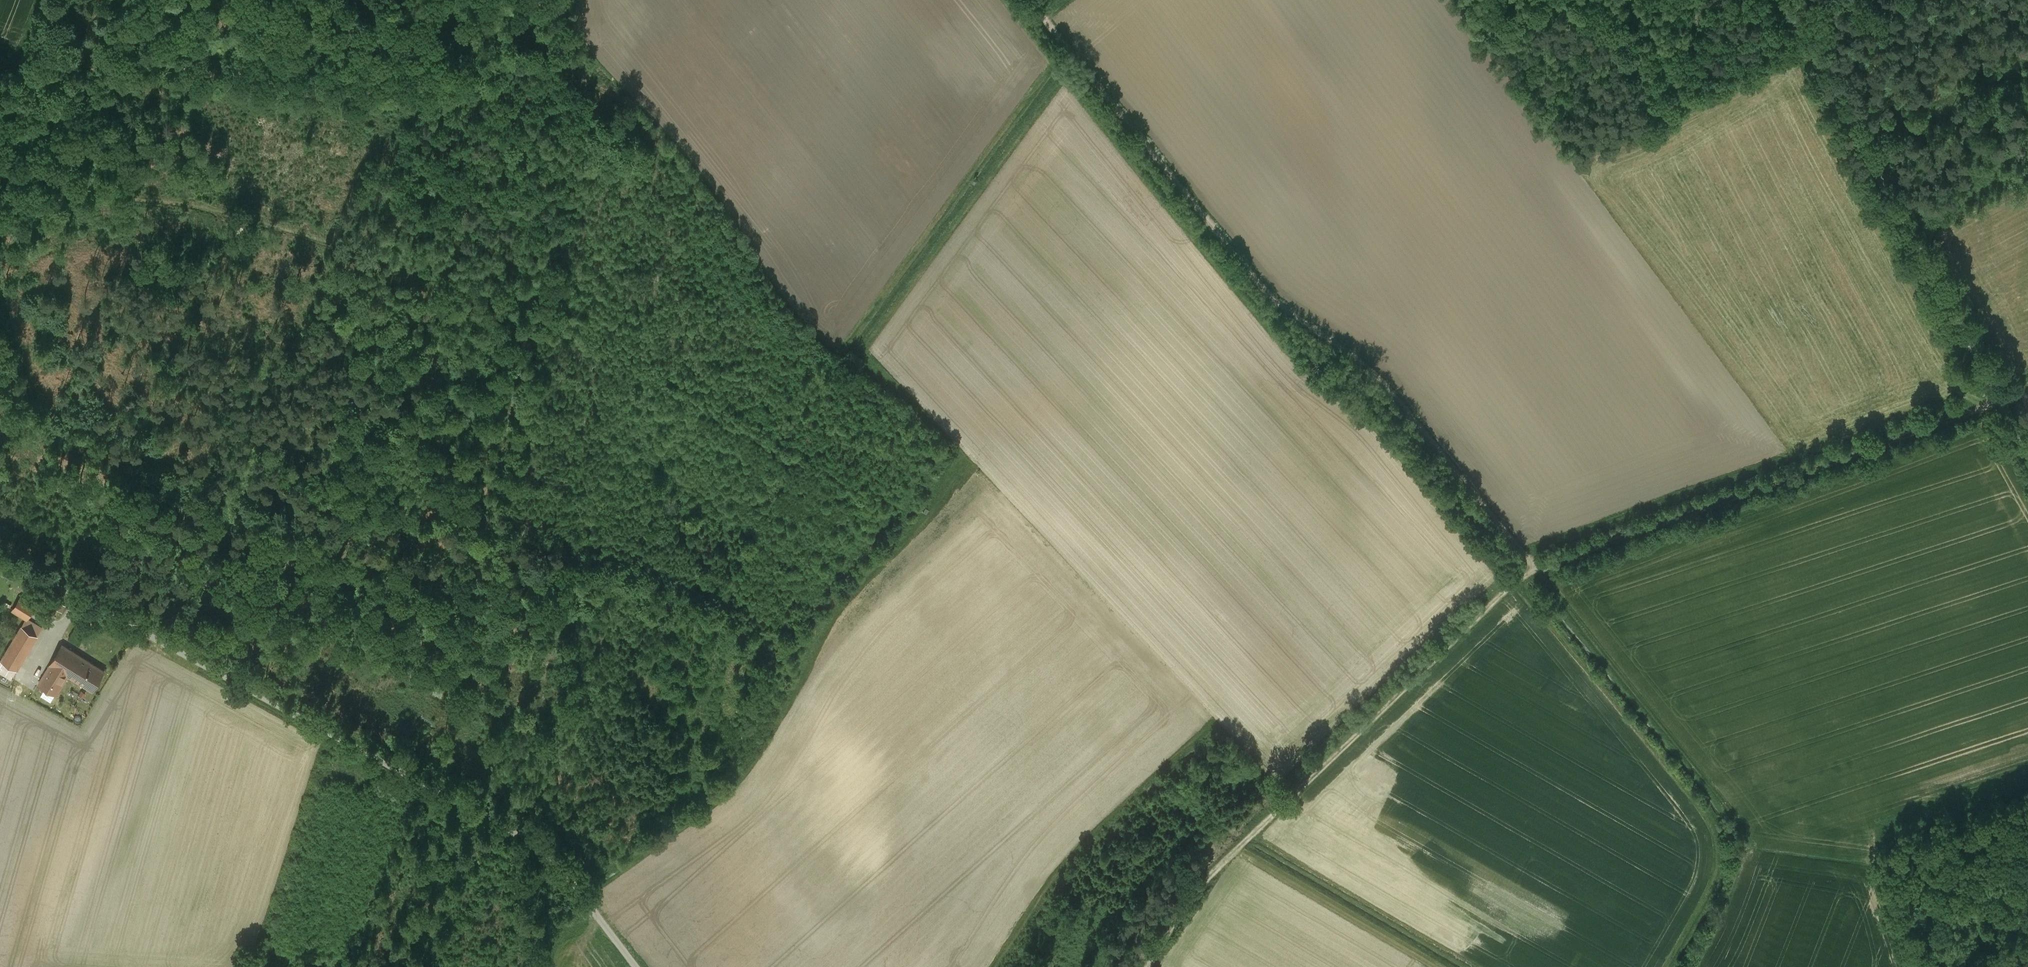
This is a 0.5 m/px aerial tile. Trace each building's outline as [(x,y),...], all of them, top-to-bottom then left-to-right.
[(35,606),(21,598),(13,611),(26,619),(35,606)] [(42,629),(26,619),(22,626),(37,636),(42,629)] [(22,626),(1,661),(17,670),(37,636),(22,626)] [(104,670),(63,645),(50,665),(39,684),(56,695),(67,676),(92,691),(104,670)]
